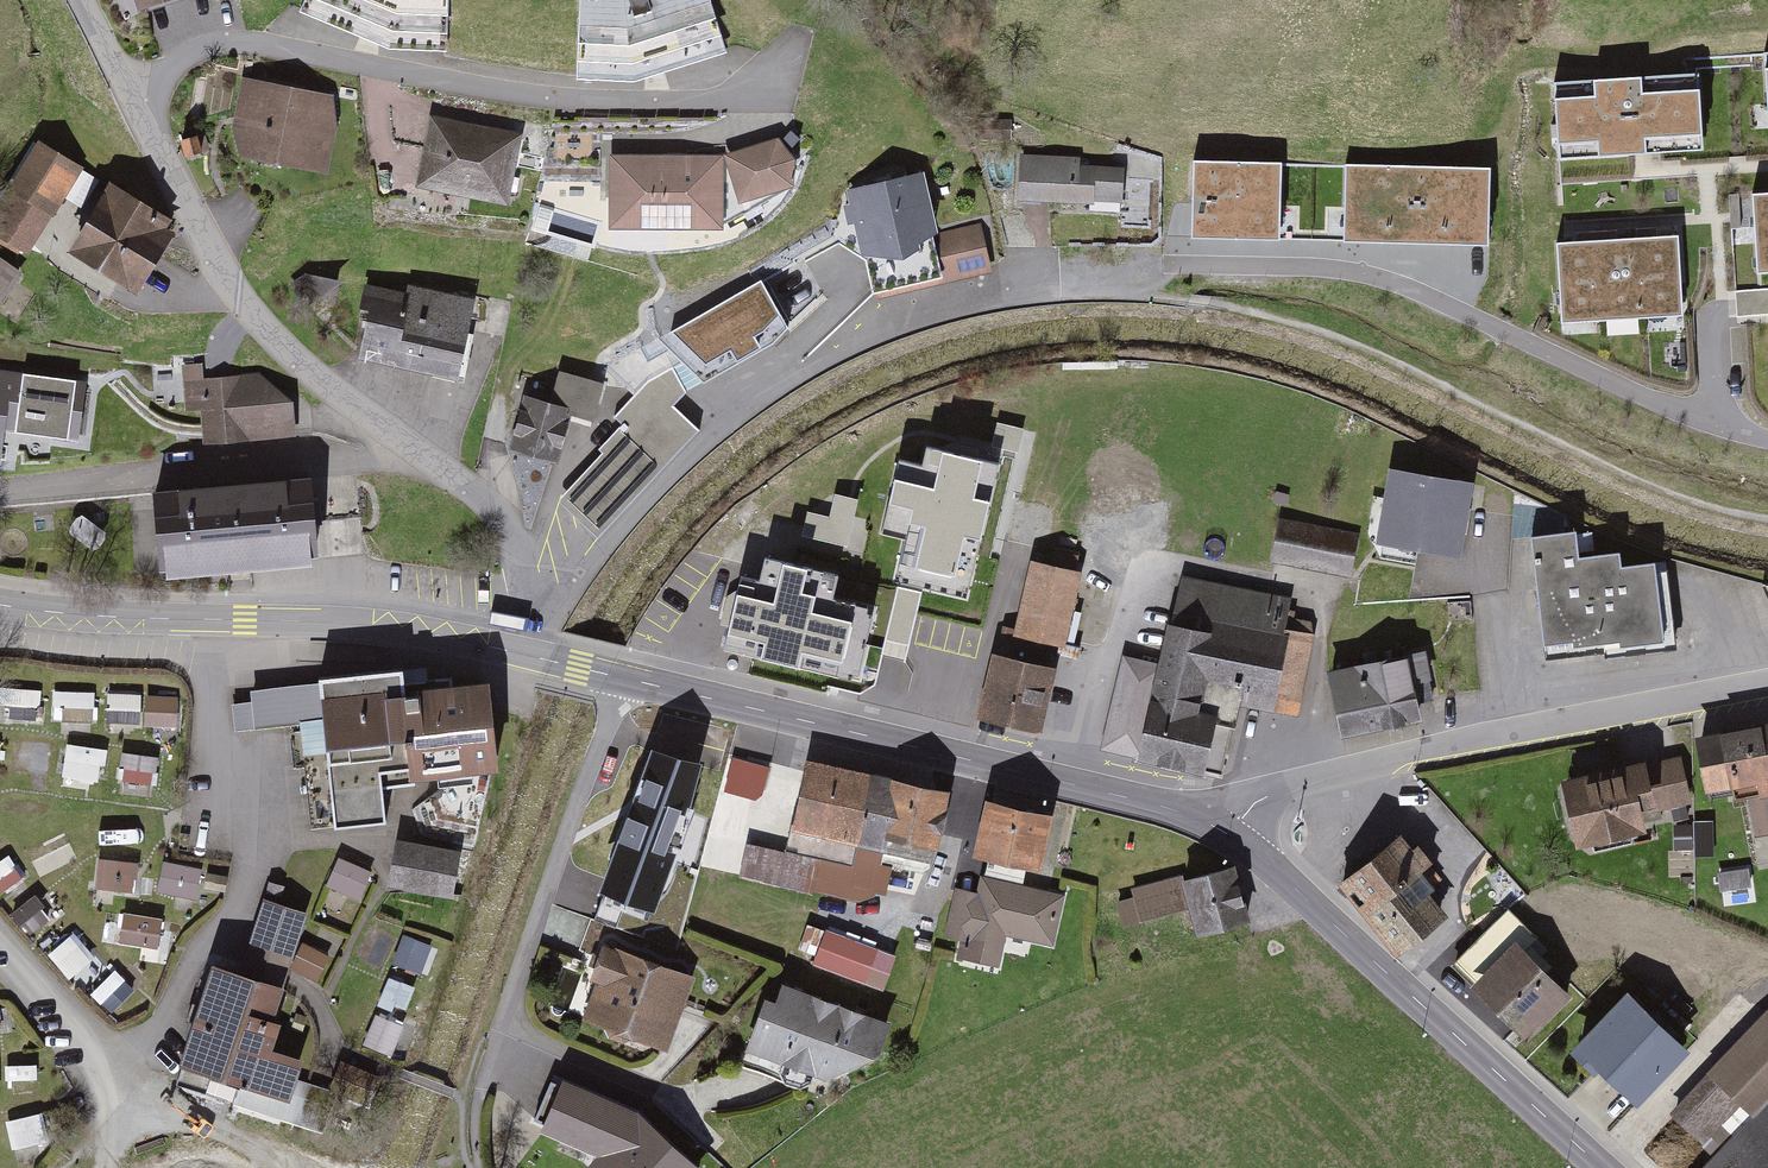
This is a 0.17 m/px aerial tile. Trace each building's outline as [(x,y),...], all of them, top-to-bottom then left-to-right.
[(342,11),(340,19),(390,39),(406,40),(406,32),(447,33),(448,0),(316,0),(342,11)] [(578,62),(618,64),(618,71),(634,72),(685,55),(683,48),(721,36),(710,0),(580,0),(578,62)] [(1760,61),(1763,133),(1767,133),(1767,61),(1760,61)] [(1699,80),(1546,90),(1550,166),(1704,156),(1699,80)] [(328,99),(256,85),(250,124),(238,125),(245,152),(279,158),(281,147),(316,153),(321,127),(331,126),(328,99)] [(516,137),(434,121),(422,182),(504,198),(516,137)] [(45,143),(0,217),(0,236),(4,239),(0,245),(0,310),(6,314),(93,173),(45,143)] [(779,143),(727,159),(739,197),(791,180),(791,158),(779,143)] [(720,158),(612,158),(612,225),(616,225),(616,216),(632,216),(632,225),(667,225),(667,216),(719,216),(720,158)] [(1132,163),(1030,159),(1028,203),(1130,208),(1132,163)] [(1184,244),(1278,244),(1278,166),(1184,167),(1184,244)] [(1486,171),(1337,167),(1335,246),(1484,250),(1486,171)] [(937,170),(853,191),(882,304),(1001,273),(988,225),(954,233),(937,170)] [(188,222),(116,185),(81,253),(154,289),(188,222)] [(1747,198),(1751,272),(1767,271),(1767,197),(1747,198)] [(1675,243),(1554,247),(1557,325),(1678,321),(1675,243)] [(339,283),(305,275),(293,283),(307,303),(339,283)] [(761,279),(605,368),(632,394),(646,380),(672,366),(673,369),(675,367),(671,362),(692,350),(717,373),(772,343),(788,327),(761,279)] [(472,301),(410,288),(408,297),(366,289),(361,315),(369,317),(364,343),(396,349),(394,358),(458,371),(472,301)] [(606,456),(566,498),(602,532),(699,430),(673,405),(686,392),(673,369),(672,366),(646,380),(632,394),(613,415),(621,423),(598,448),(606,456)] [(548,406),(526,400),(513,447),(555,458),(568,412),(594,419),(604,383),(558,370),(548,406)] [(0,371),(0,459),(13,461),(14,432),(88,443),(101,385),(0,371)] [(269,371),(187,371),(188,411),(211,409),(212,443),(308,437),(304,398),(269,371)] [(899,560),(971,577),(998,462),(927,446),(922,465),(899,459),(881,532),(905,537),(899,560)] [(1466,487),(1394,475),(1383,536),(1456,548),(1466,487)] [(324,476),(166,494),(175,575),(333,557),(324,476)] [(849,535),(857,488),(835,484),(831,507),(809,503),(804,528),(849,535)] [(1282,523),(1275,558),(1347,573),(1354,537),(1282,523)] [(1575,531),(1531,537),(1546,653),(1675,636),(1666,569),(1656,571),(1655,562),(1629,565),(1621,566),(1619,551),(1578,557),(1575,531)] [(759,580),(740,575),(723,647),(838,675),(855,603),(832,597),(838,574),(765,557),(759,580)] [(1082,577),(1030,565),(1016,629),(1014,639),(1054,648),(1065,651),(1082,577)] [(1312,635),(1282,628),(1288,603),(1181,580),(1163,666),(1125,658),(1105,747),(1221,772),(1237,697),(1296,710),(1312,635)] [(997,660),(1049,671),(1054,648),(1014,639),(1016,629),(1004,627),(997,660)] [(1433,657),(1338,674),(1350,742),(1446,725),(1433,657)] [(997,660),(992,659),(977,725),(1043,740),(1058,673),(1049,671),(997,660)] [(434,673),(334,680),(338,723),(297,730),(301,768),(312,769),(319,834),(397,827),(390,780),(518,768),(507,686),(437,692),(434,673)] [(142,716),(142,688),(108,688),(109,716),(142,716)] [(145,689),(145,719),(179,719),(179,689),(145,689)] [(1705,742),(1716,798),(1767,788),(1767,730),(1705,742)] [(50,769),(52,735),(16,734),(14,767),(50,769)] [(156,773),(157,746),(123,744),(121,771),(156,773)] [(62,745),(62,769),(99,770),(100,746),(62,745)] [(762,791),(770,757),(733,748),(724,782),(762,791)] [(696,765),(655,754),(635,807),(631,805),(612,857),(616,859),(594,919),(640,935),(641,936),(644,928),(660,925),(670,920),(677,914),(653,900),(672,849),(665,846),(678,810),(685,812),(696,765)] [(942,793),(809,765),(791,850),(821,857),(814,890),(859,900),(872,894),(879,861),(925,871),(934,828),(940,830),(944,813),(938,812),(942,793)] [(1694,767),(1580,788),(1592,850),(1663,836),(1660,818),(1702,810),(1694,767)] [(1045,817),(992,805),(981,852),(1034,864),(1045,817)] [(40,873),(78,856),(65,827),(27,844),(40,873)] [(1408,958),(1459,916),(1440,894),(1451,884),(1437,867),(1445,860),(1430,842),(1424,847),(1413,834),(1349,886),(1408,958)] [(471,850),(403,842),(398,888),(465,896),(471,850)] [(0,855),(0,887),(25,870),(9,848),(0,855)] [(136,882),(137,852),(98,851),(97,881),(136,882)] [(363,894),(372,862),(337,852),(327,883),(363,894)] [(162,854),(159,887),(199,892),(203,859),(162,854)] [(1247,867),(1186,882),(1139,890),(1125,905),(1130,932),(1200,912),(1211,936),(1263,920),(1247,867)] [(1050,941),(1060,896),(996,882),(995,890),(982,887),(980,896),(956,891),(947,932),(965,936),(961,954),(996,961),(1002,931),(1050,941)] [(315,915),(271,899),(248,970),(226,961),(195,1064),(303,1100),(316,1059),(286,1047),(293,1020),(282,1017),(315,915)] [(158,943),(165,913),(125,903),(118,933),(158,943)] [(1460,964),(1533,1038),(1550,1021),(1554,1025),(1585,996),(1548,959),(1554,953),(1514,912),(1460,964)] [(875,948),(827,930),(826,932),(807,925),(800,944),(819,951),(814,964),(863,982),(875,948)] [(405,927),(394,955),(421,965),(432,937),(405,927)] [(604,948),(594,976),(604,980),(590,1015),(610,1022),(608,1028),(611,1034),(658,1052),(686,978),(604,948)] [(386,971),(382,996),(408,1001),(412,975),(386,971)] [(885,1024),(784,987),(777,1005),(766,1001),(748,1052),(781,1064),(779,1070),(784,1081),(798,1086),(811,1082),(815,1070),(826,1074),(877,1050),(885,1024)] [(1640,991),(1586,1049),(1652,1108),(1705,1050),(1640,991)] [(392,1047),(405,1014),(377,1003),(364,1036),(392,1047)] [(1713,1148),(1729,1131),(1740,1141),(1715,1167),(1767,1167),(1767,1018),(1678,1115),(1713,1148)] [(551,1080),(533,1118),(609,1152),(596,1166),(598,1167),(692,1167),(635,1117),(551,1080)] [(7,1111),(11,1142),(46,1138),(43,1107),(7,1111)]
